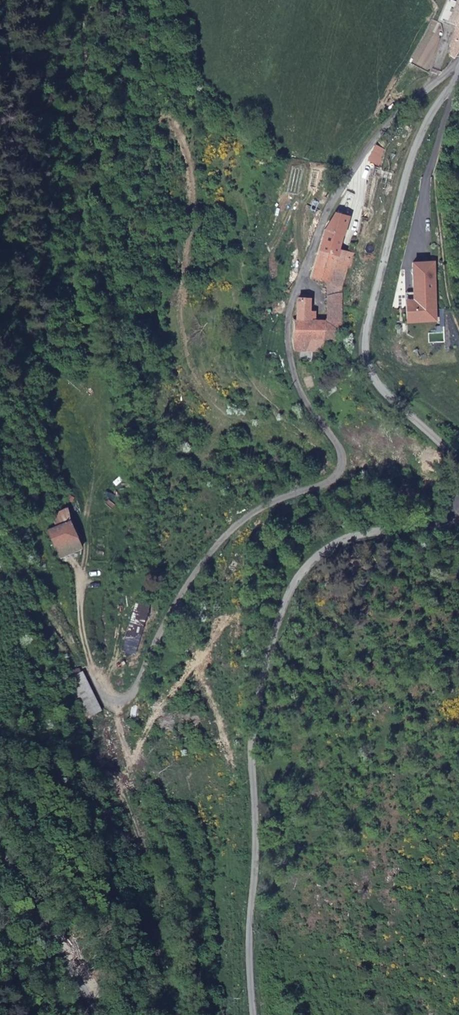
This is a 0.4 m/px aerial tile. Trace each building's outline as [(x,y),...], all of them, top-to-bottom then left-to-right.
[(454,6),(448,22),(458,26),(458,0),(456,0),(454,6)] [(458,26),(450,43),(452,44),(450,50),(452,52),(451,55),(455,57),(458,53),(458,26)] [(349,216),(337,213),(324,228),(309,276),(326,282),(337,286),(343,286),(347,268),(352,269),(352,266),(338,263),(340,251),(349,216)] [(348,252),(340,251),(338,263),(352,266),(355,254),(348,252)] [(415,308),(407,309),(407,322),(436,321),(434,262),(413,263),(414,292),(415,308)] [(326,295),(342,294),(343,286),(337,286),(326,282),(326,295)] [(407,309),(415,308),(414,292),(406,293),(407,309)] [(322,339),(339,339),(342,327),(341,320),(326,320),(316,319),(316,311),(310,311),(309,293),(304,294),(301,294),(300,298),(297,298),(297,319),(293,320),(294,349),(322,350),(322,339)] [(326,320),(341,320),(342,294),(326,295),(326,320)] [(67,511),(52,516),(55,525),(70,519),(67,511)] [(70,519),(55,525),(46,529),(51,545),(54,544),(59,557),(81,548),(70,519)] [(123,654),(133,658),(146,608),(134,604),(123,654)] [(83,713),(97,707),(80,669),(70,673),(83,713)]
